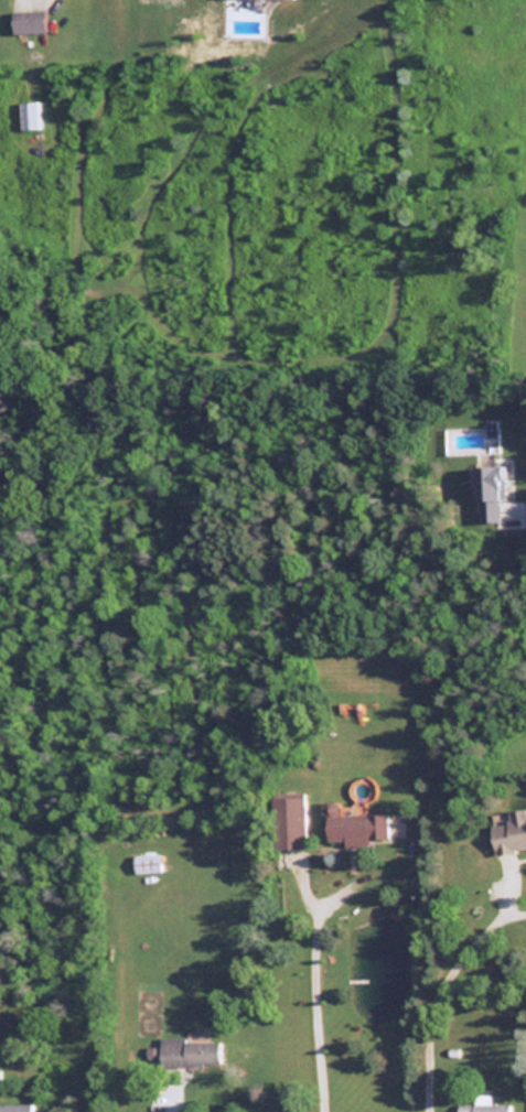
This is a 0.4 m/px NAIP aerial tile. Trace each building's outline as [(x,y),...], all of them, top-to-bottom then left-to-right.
[(44,12),(10,12),(10,34),(44,34),(44,12)] [(38,101),(20,101),(20,127),(38,127),(38,101)] [(474,466),(476,521),(499,520),(498,500),(506,499),(504,464),(474,466)] [(306,848),(306,797),(271,797),(271,848),(306,848)] [(494,853),(525,849),(525,808),(507,810),(509,822),(490,824),(494,853)] [(387,814),(326,815),(326,841),(344,840),(345,844),(388,843),(387,814)] [(133,872),(160,872),(160,854),(133,854),(133,872)] [(220,1065),(220,1039),(159,1039),(159,1065),(220,1065)] [(34,1103),(0,1103),(0,1111),(34,1111),(34,1103)] [(511,1103),(458,1103),(458,1111),(511,1111),(511,1103)]
